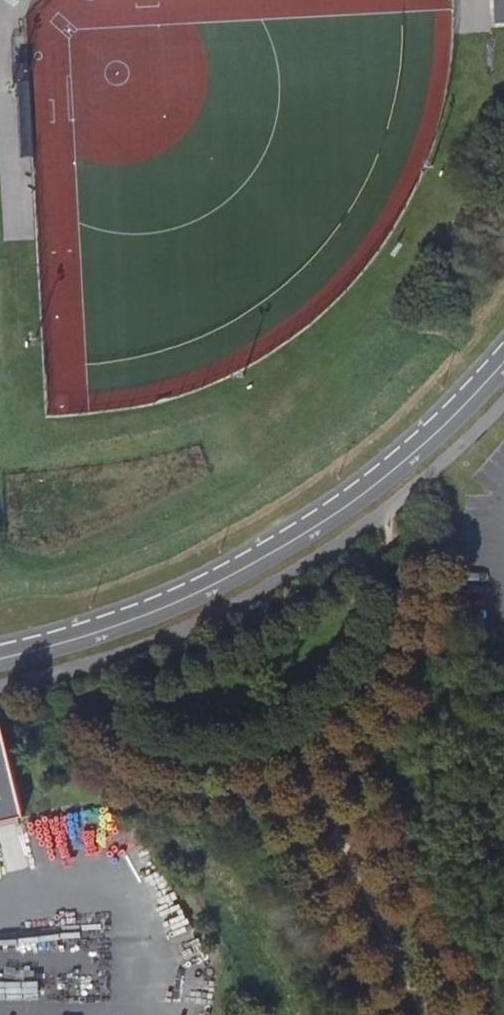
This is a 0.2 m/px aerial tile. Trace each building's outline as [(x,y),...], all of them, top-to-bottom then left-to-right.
[(0,729),(0,825),(26,819),(7,728),(0,729)]
